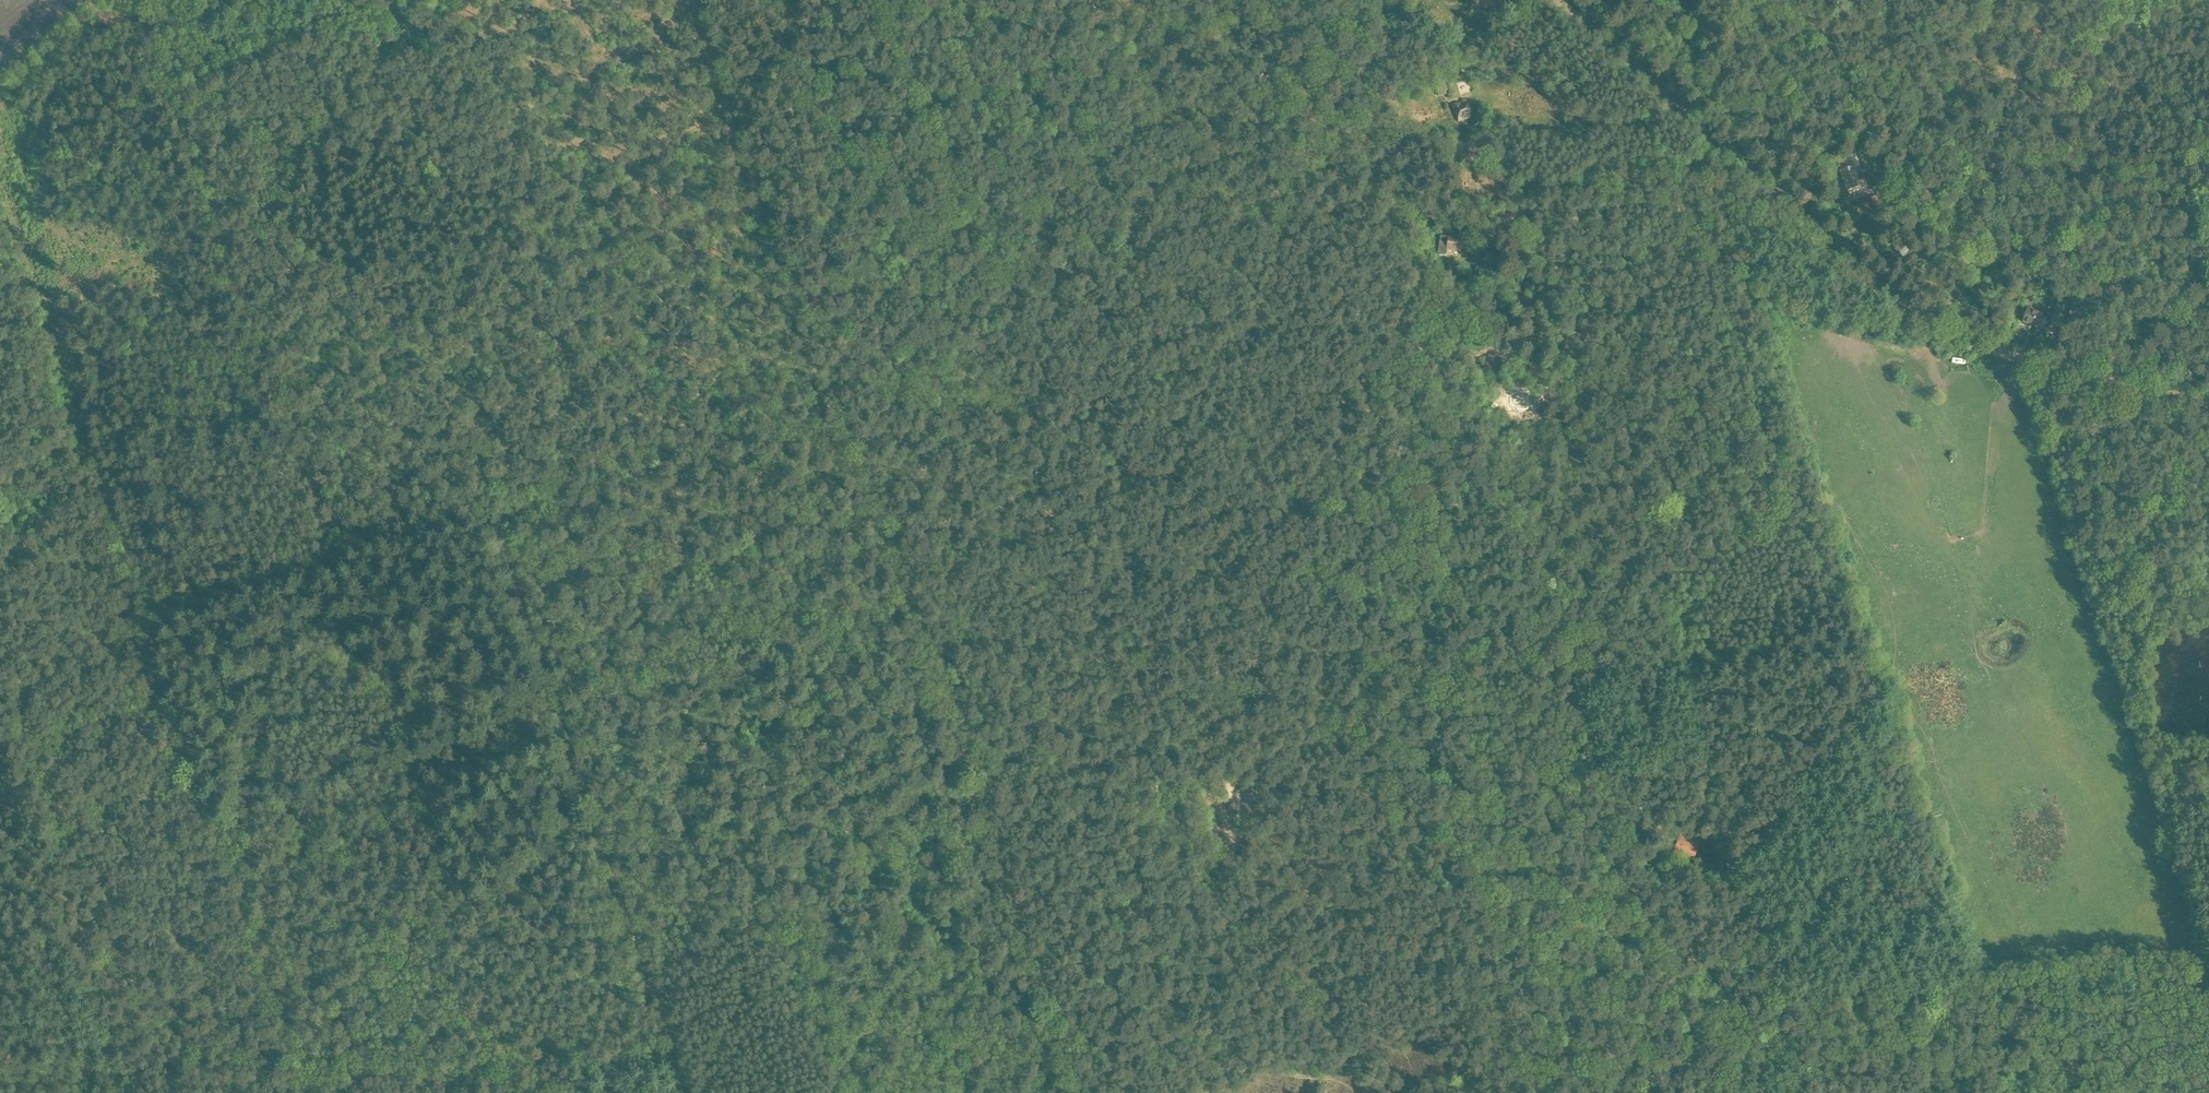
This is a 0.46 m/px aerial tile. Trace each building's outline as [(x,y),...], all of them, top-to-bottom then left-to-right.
[(1445,94),(1444,91),(1446,90),(1442,78),(1432,81),(1438,96),(1445,94)] [(1460,103),(1453,106),(1460,122),(1471,117),(1469,113),(1471,112),(1468,105),(1462,107),(1460,103)] [(1837,161),(1849,194),(1867,187),(1864,179),(1859,181),(1854,167),(1859,165),(1856,155),(1837,161)] [(1875,209),(1880,207),(1876,196),(1871,198),(1875,209)] [(1463,239),(1442,236),(1439,253),(1447,254),(1448,248),(1461,250),(1463,239)] [(1903,242),(1895,249),(1903,257),(1911,249),(1903,242)] [(2073,305),(2068,319),(2082,325),(2088,311),(2073,305)] [(2024,320),(2044,328),(2049,315),(2029,308),(2024,320)] [(1531,381),(1519,378),(1511,380),(1509,389),(1514,395),(1515,395),(1515,397),(1526,400),(1526,398),(1527,398),(1534,396),(1537,387),(1531,381)] [(1489,398),(1495,401),(1499,393),(1493,389),(1490,384),(1484,388),(1489,395),(1490,396),(1489,398)] [(1657,837),(1664,835),(1659,817),(1651,820),(1657,837)] [(1694,861),(1700,841),(1680,834),(1674,855),(1694,861)]
